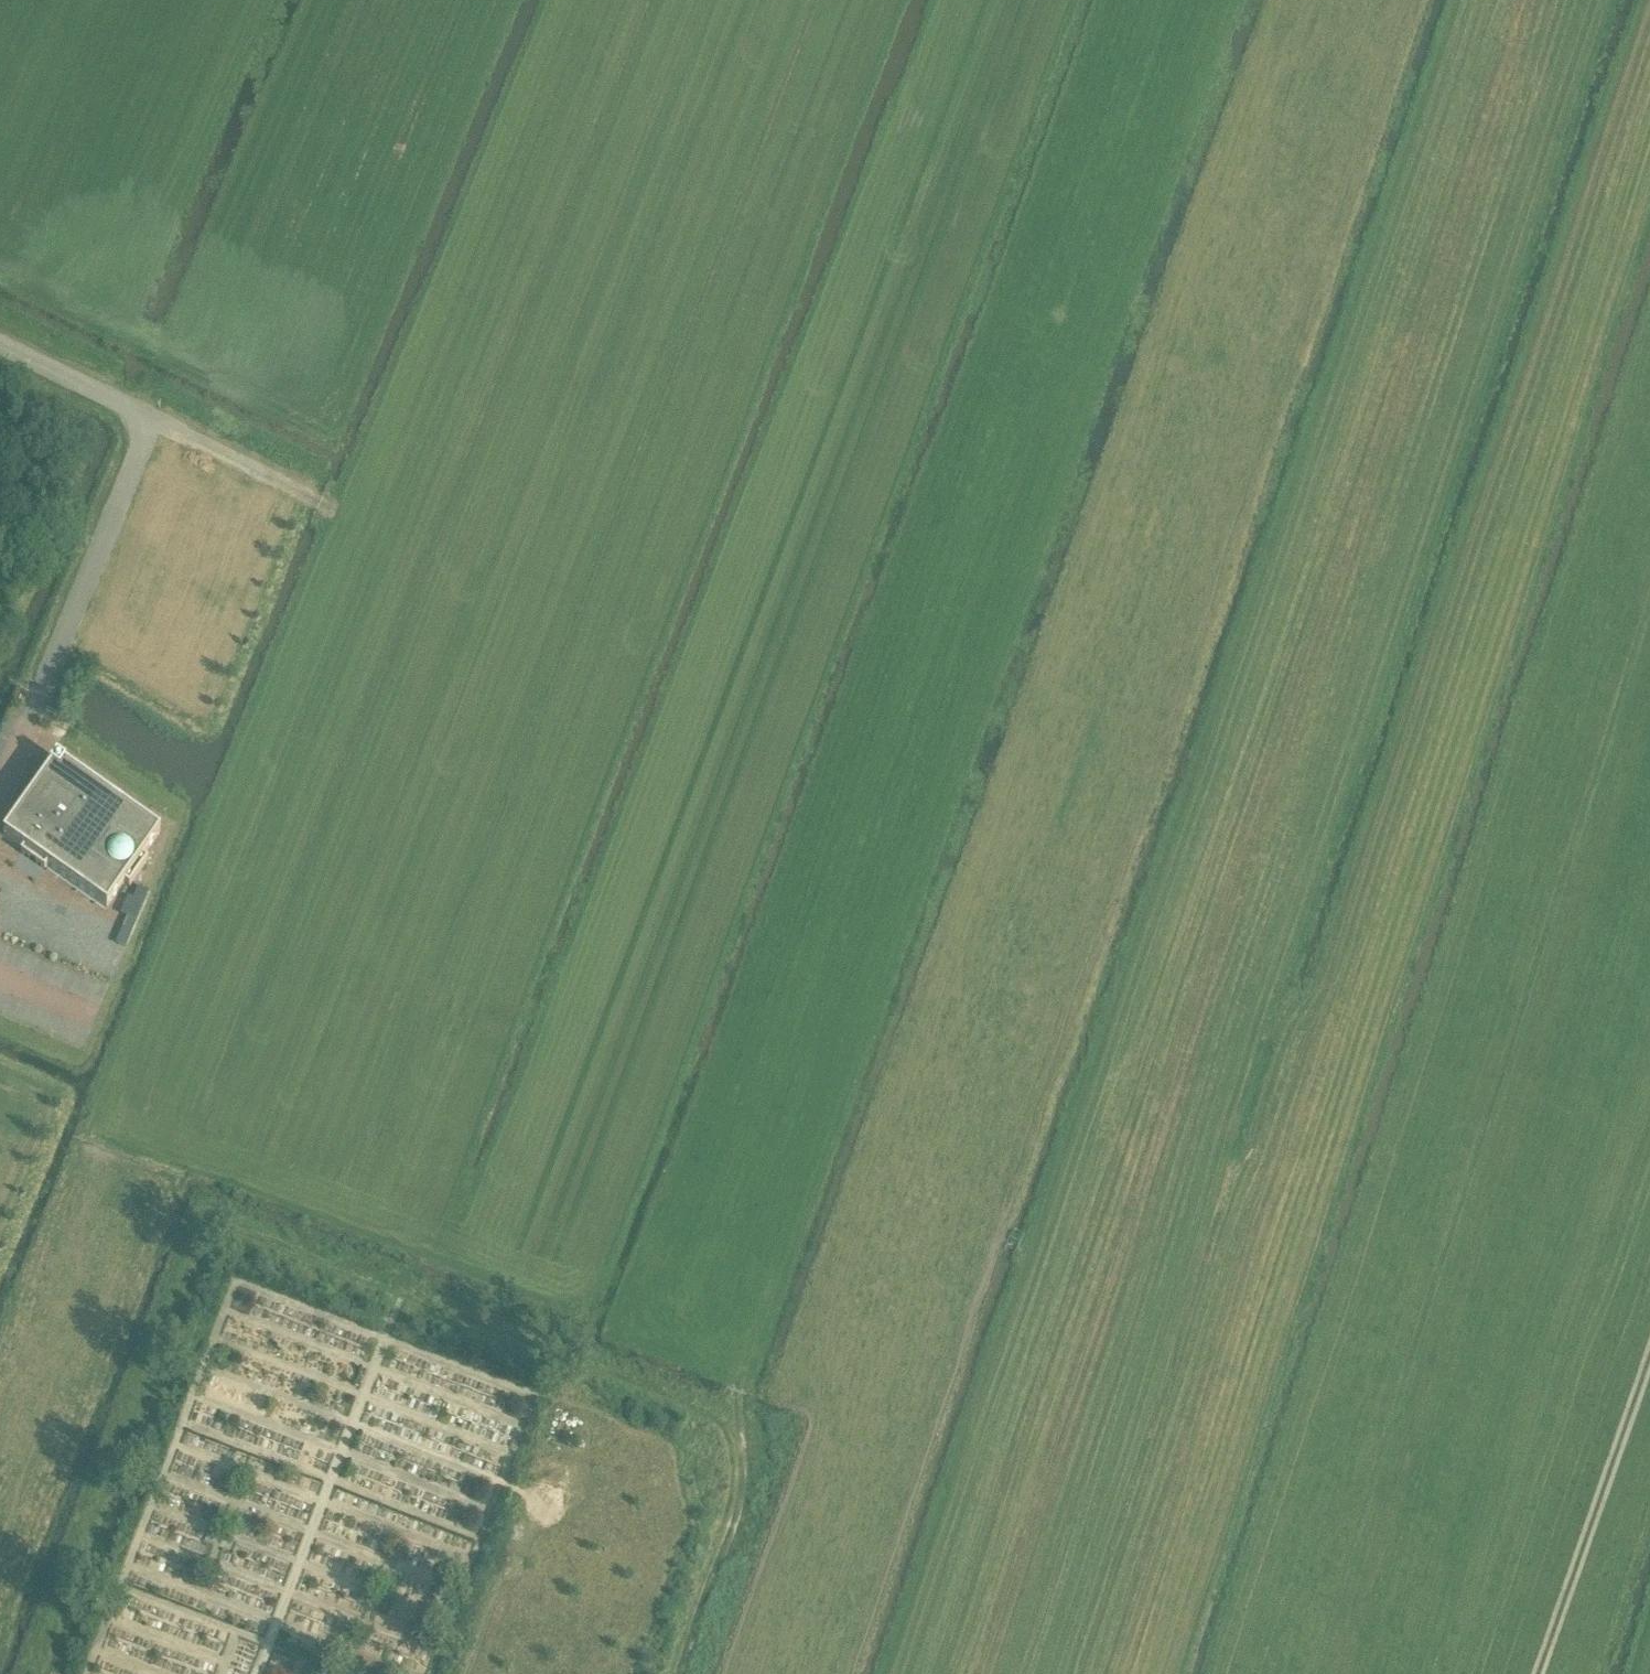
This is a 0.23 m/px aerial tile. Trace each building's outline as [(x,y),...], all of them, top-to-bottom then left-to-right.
[(124,884),(129,888),(148,861),(143,857),(160,832),(56,759),(3,835),(107,908),(124,884)] [(128,897),(120,915),(137,922),(144,904),(128,897)]
